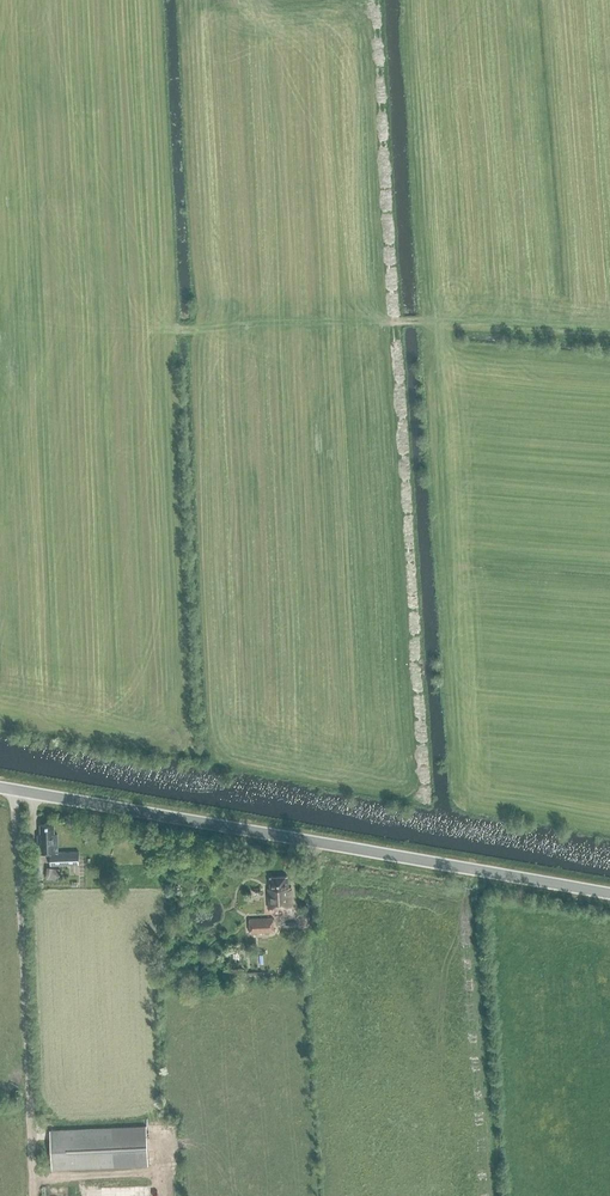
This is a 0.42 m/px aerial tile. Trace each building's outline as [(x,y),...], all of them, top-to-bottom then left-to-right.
[(53,835),(53,825),(40,825),(41,839),(38,839),(39,853),(50,852),(50,865),(65,864),(79,864),(79,851),(64,852),(57,852),(57,835),(53,835)] [(41,879),(41,864),(32,864),(32,879),(41,879)] [(47,867),(47,878),(59,878),(59,867),(47,867)] [(268,889),(269,908),(292,907),(291,887),(289,887),(288,876),(270,877),(270,889),(268,889)] [(273,932),(273,918),(249,919),(249,934),(273,932)] [(243,976),(243,968),(225,968),(225,977),(239,976),(243,976)] [(244,973),(244,981),(262,980),(262,972),(244,973)] [(148,1165),(147,1127),(50,1131),(51,1169),(148,1165)]
